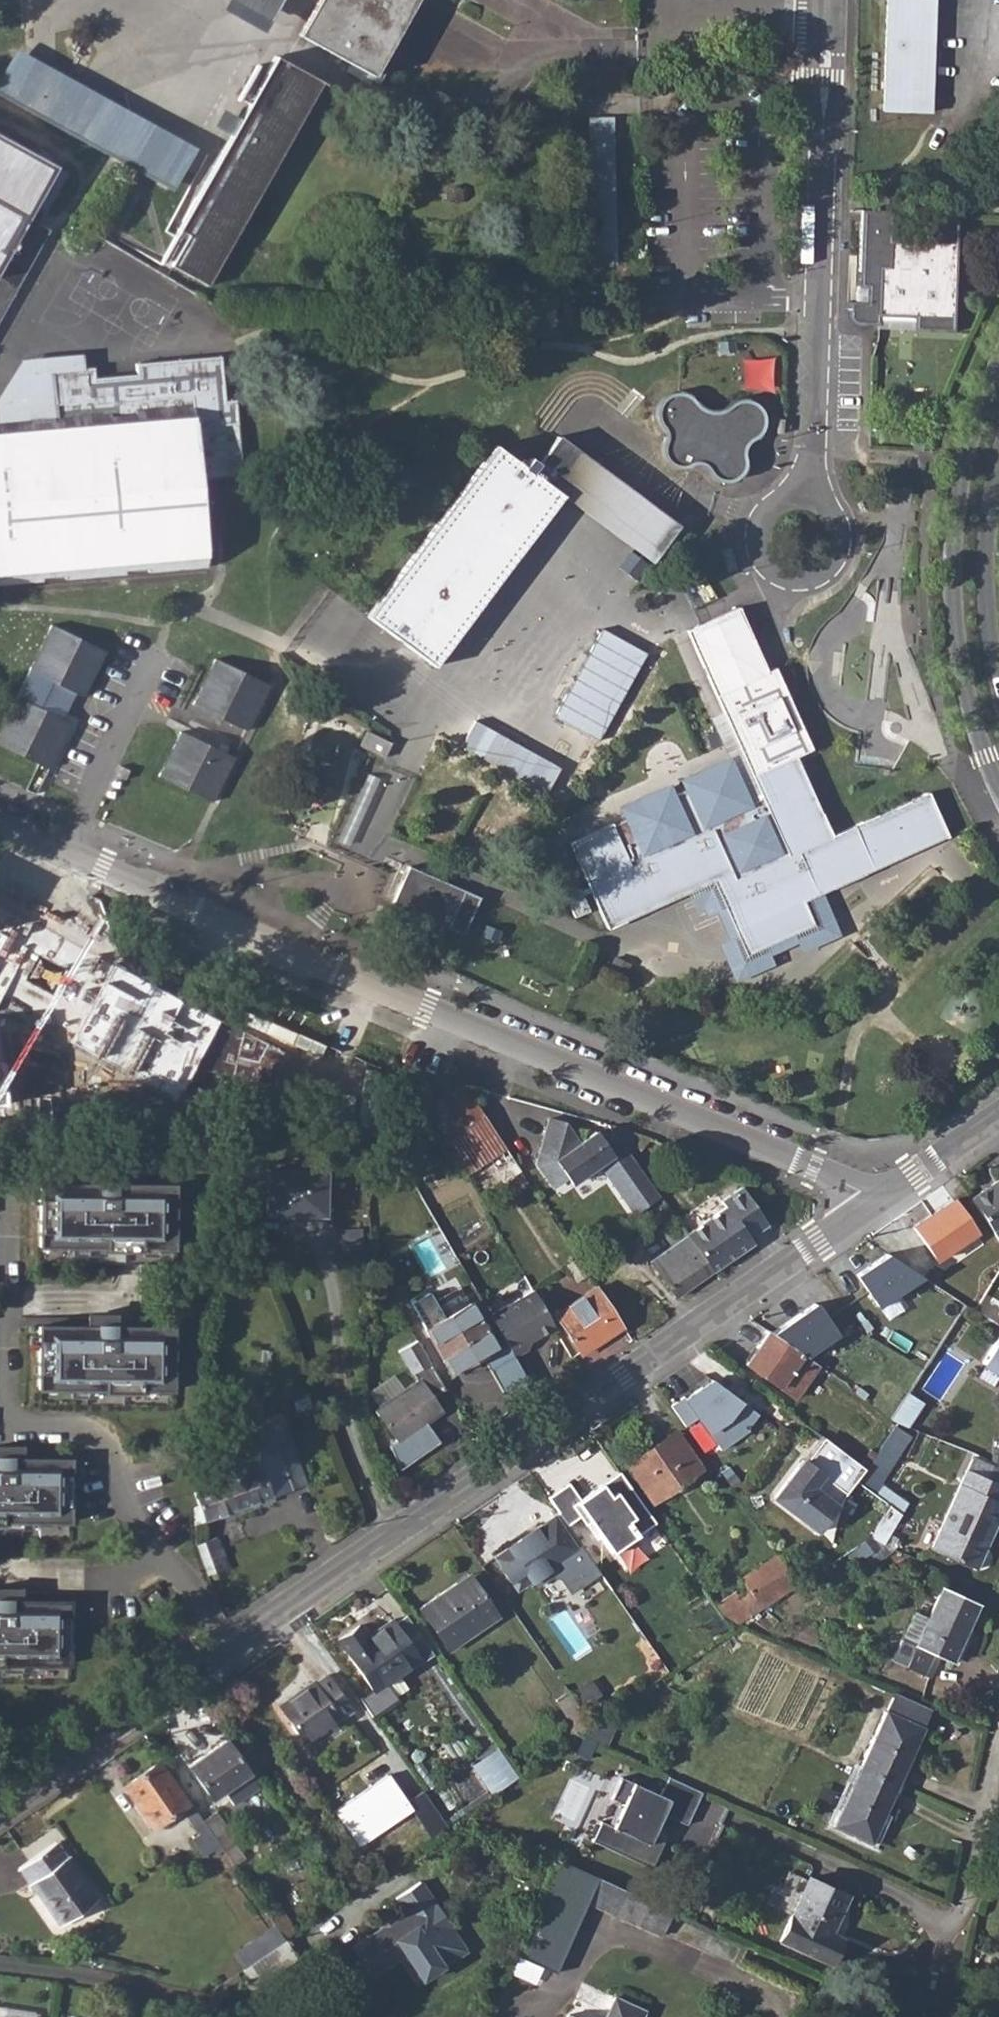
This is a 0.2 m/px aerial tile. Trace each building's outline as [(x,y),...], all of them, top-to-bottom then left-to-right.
[(273,22),(286,0),(235,0),(273,22)] [(298,34),(372,76),(408,12),(415,0),(318,0),(298,34)] [(885,111),(931,112),(935,0),(889,0),(885,111)] [(197,224),(174,267),(209,287),(320,81),(276,56),(187,219),(197,224)] [(613,120),(589,121),(592,292),(617,292),(613,120)] [(49,231),(27,219),(55,167),(0,137),(0,318),(49,231)] [(456,186),(448,191),(449,201),(457,204),(465,199),(464,189),(456,186)] [(862,212),(860,287),(860,289),(866,290),(868,290),(868,304),(850,304),(851,319),(857,325),(861,327),(881,327),(882,318),(916,319),(916,331),(957,333),(959,214),(929,213),(928,243),(892,242),(893,212),(862,212)] [(860,287),(855,287),(855,302),(865,302),(866,290),(860,289),(860,287)] [(75,364),(74,350),(14,356),(0,389),(0,422),(26,419),(26,423),(52,421),(47,367),(75,364)] [(41,580),(41,576),(65,574),(66,578),(124,573),(123,568),(147,566),(147,570),(211,565),(205,465),(244,461),(238,397),(227,396),(223,355),(134,359),(135,369),(93,373),(92,363),(75,364),(47,367),(52,421),(26,423),(26,419),(0,422),(0,584),(41,580)] [(708,411),(692,396),(683,394),(671,397),(663,405),(661,409),(661,422),(670,436),(666,448),(668,459),(671,464),(680,469),(685,470),(698,466),(706,466),(713,471),(717,479),(725,483),(737,483),(743,480),(747,476),(751,466),(750,455),(752,446),(763,436),(768,428),(768,418),(765,412),(761,407),(750,402),(740,402),(725,412),(719,413),(708,411)] [(677,525),(559,437),(548,452),(667,543),(677,525)] [(438,523),(367,616),(439,668),(569,498),(652,563),(667,543),(603,495),(548,452),(532,473),(498,443),(438,523)] [(611,823),(569,842),(609,929),(712,881),(746,954),(815,924),(804,900),(949,836),(928,792),(832,835),(796,756),(811,749),(775,667),(768,670),(739,607),(701,624),(687,630),(761,798),(755,805),(733,759),(682,781),(686,790),(671,796),(667,787),(621,808),(626,819),(612,825),(611,823)] [(50,626),(17,693),(67,717),(102,651),(50,626)] [(647,653),(602,628),(554,716),(598,741),(647,653)] [(213,660),(193,703),(245,727),(266,685),(213,660)] [(0,728),(0,744),(46,766),(67,724),(14,698),(0,728)] [(478,717),(462,744),(547,794),(563,766),(478,717)] [(178,732),(158,774),(210,799),(221,778),(231,757),(178,732)] [(367,733),(361,746),(372,751),(385,758),(391,745),(367,733)] [(463,933),(479,897),(410,867),(394,903),(463,933)] [(580,889),(566,896),(576,918),(591,911),(580,889)] [(93,979),(94,930),(33,928),(31,977),(93,979)] [(630,964),(615,958),(609,972),(623,978),(630,964)] [(216,1020),(111,965),(72,1044),(178,1095),(216,1020)] [(220,1020),(204,1097),(211,1098),(255,1108),(261,1029),(220,1020)] [(261,1029),(255,1108),(337,1128),(344,1100),(297,1089),(308,1040),(261,1029)] [(420,1074),(411,1080),(465,1173),(482,1162),(497,1185),(520,1170),(463,1084),(436,1100),(420,1074)] [(628,1153),(617,1137),(605,1146),(594,1131),(578,1143),(563,1123),(547,1119),(536,1165),(552,1188),(566,1178),(571,1185),(599,1165),(634,1215),(659,1197),(628,1153)] [(268,1170),(267,1209),(294,1209),(293,1214),(324,1215),(324,1171),(268,1170)] [(530,1186),(525,1179),(509,1189),(514,1197),(530,1186)] [(972,1200),(994,1233),(998,1240),(998,1180),(972,1200)] [(41,1184),(40,1246),(173,1247),(173,1185),(41,1184)] [(726,1207),(686,1234),(687,1236),(713,1271),(753,1243),(749,1236),(768,1223),(742,1187),(722,1201),(726,1207)] [(954,1200),(914,1227),(937,1260),(977,1234),(954,1200)] [(687,1236),(672,1247),(651,1261),(676,1296),(713,1271),(687,1236)] [(878,1306),(922,1276),(886,1253),(856,1274),(878,1306)] [(931,1263),(923,1277),(927,1280),(958,1300),(966,1305),(975,1291),(931,1263)] [(623,1326),(596,1286),(554,1314),(581,1354),(623,1326)] [(530,1289),(488,1314),(512,1356),(525,1348),(528,1340),(551,1326),(530,1289)] [(428,1292),(411,1302),(426,1327),(424,1328),(446,1366),(463,1356),(467,1362),(494,1345),(469,1303),(443,1318),(428,1292)] [(815,1303),(772,1333),(806,1358),(837,1336),(815,1303)] [(172,1390),(172,1327),(40,1326),(39,1389),(172,1390)] [(772,1333),(768,1330),(745,1364),(795,1399),(818,1366),(806,1358),(772,1333)] [(998,1373),(998,1335),(982,1362),(998,1373)] [(379,1408),(375,1411),(382,1421),(389,1431),(396,1441),(389,1446),(399,1471),(439,1442),(425,1421),(442,1410),(441,1409),(432,1397),(445,1388),(435,1370),(416,1337),(398,1348),(411,1371),(412,1370),(417,1380),(403,1390),(379,1408)] [(711,1436),(720,1448),(748,1428),(747,1426),(757,1412),(712,1377),(685,1396),(684,1394),(671,1404),(699,1444),(711,1436)] [(909,1392),(893,1417),(909,1425),(925,1402),(909,1392)] [(219,1481),(195,1490),(195,1494),(199,1506),(196,1508),(196,1524),(295,1487),(277,1441),(286,1437),(280,1422),(246,1434),(251,1450),(213,1465),(219,1481)] [(896,1426),(891,1432),(903,1440),(907,1434),(896,1426)] [(891,1432),(882,1446),(894,1454),(903,1440),(891,1432)] [(676,1433),(629,1464),(654,1501),(701,1468),(676,1433)] [(864,1469),(823,1438),(805,1462),(802,1459),(773,1498),(816,1531),(856,1481),(864,1469)] [(864,1469),(856,1481),(869,1490),(894,1454),(882,1446),(866,1470),(864,1469)] [(0,1458),(0,1521),(70,1522),(70,1459),(0,1458)] [(567,1481),(546,1495),(566,1524),(579,1515),(584,1524),(590,1520),(611,1551),(654,1520),(617,1469),(599,1482),(603,1488),(595,1494),(591,1488),(578,1497),(567,1481)] [(962,1479),(998,1503),(998,1485),(986,1479),(966,1471),(962,1479)] [(955,1495),(993,1520),(998,1506),(998,1503),(962,1479),(955,1495)] [(993,1520),(955,1495),(932,1548),(976,1568),(985,1547),(982,1545),(993,1520)] [(553,1516),(494,1557),(516,1590),(532,1579),(536,1585),(551,1574),(559,1578),(569,1592),(594,1575),(576,1549),(553,1516)] [(218,1536),(197,1545),(209,1575),(229,1566),(218,1536)] [(870,1538),(853,1549),(862,1561),(885,1544),(870,1538)] [(740,1596),(753,1616),(799,1585),(778,1555),(743,1577),(751,1589),(740,1596)] [(468,1574),(419,1608),(449,1650),(497,1616),(468,1574)] [(928,1618),(913,1611),(892,1660),(926,1676),(936,1656),(952,1663),(978,1604),(941,1588),(928,1618)] [(0,1601),(0,1664),(69,1665),(68,1601),(0,1601)] [(371,1689),(366,1693),(381,1715),(400,1701),(389,1684),(419,1663),(390,1620),(366,1637),(358,1626),(337,1641),(371,1689)] [(633,1685),(639,1694),(661,1679),(655,1670),(633,1685)] [(313,1681),(279,1704),(304,1742),(348,1712),(325,1677),(314,1683),(313,1681)] [(553,1735),(562,1747),(578,1735),(579,1735),(593,1725),(568,1691),(556,1699),(571,1722),(553,1735)] [(893,1692),(860,1768),(897,1785),(931,1708),(894,1692),(893,1692)] [(579,1735),(578,1735),(605,1747),(615,1723),(604,1718),(593,1725),(579,1735)] [(226,1740),(189,1765),(211,1797),(223,1789),(233,1804),(257,1787),(226,1740)] [(498,1750),(476,1765),(495,1791),(516,1777),(498,1750)] [(202,1820),(189,1801),(187,1803),(158,1763),(125,1786),(153,1826),(182,1807),(200,1832),(192,1837),(204,1855),(219,1845),(202,1820)] [(860,1768),(859,1771),(897,1787),(897,1785),(860,1768)] [(859,1771),(834,1825),(871,1842),(897,1787),(859,1771)] [(705,1793),(672,1778),(663,1796),(624,1778),(615,1800),(626,1805),(616,1828),(604,1822),(595,1842),(655,1869),(667,1843),(656,1838),(666,1815),(690,1826),(705,1793)] [(445,1822),(422,1790),(407,1800),(429,1832),(445,1822)] [(215,1811),(202,1820),(219,1845),(227,1856),(234,1866),(243,1859),(239,1854),(235,1848),(233,1841),(235,1840),(215,1811)] [(56,1841),(19,1867),(60,1924),(96,1899),(56,1841)] [(560,1860),(518,1956),(556,1973),(588,1903),(599,1878),(560,1860)] [(599,1878),(588,1903),(630,1922),(642,1897),(599,1878)] [(846,1895),(809,1879),(782,1940),(830,1963),(840,1937),(830,1933),(846,1895)] [(353,1946),(372,1975),(400,1957),(417,1982),(442,1965),(433,1950),(456,1934),(419,1881),(395,1898),(405,1912),(393,1919),(384,1906),(371,1915),(380,1928),(353,1946)] [(642,1897),(630,1922),(661,1937),(667,1924),(673,1911),(642,1897)] [(279,1909),(269,1916),(285,1939),(286,1938),(296,1931),(279,1909)] [(235,1954),(244,1968),(252,1962),(269,1950),(260,1936),(235,1954)] [(269,1950),(252,1962),(265,1980),(299,1957),(286,1938),(285,1939),(269,1950)] [(645,2010),(615,1998),(606,2016),(642,2016),(645,2010)] [(34,2011),(0,2006),(0,2016),(33,2016),(34,2011)]
